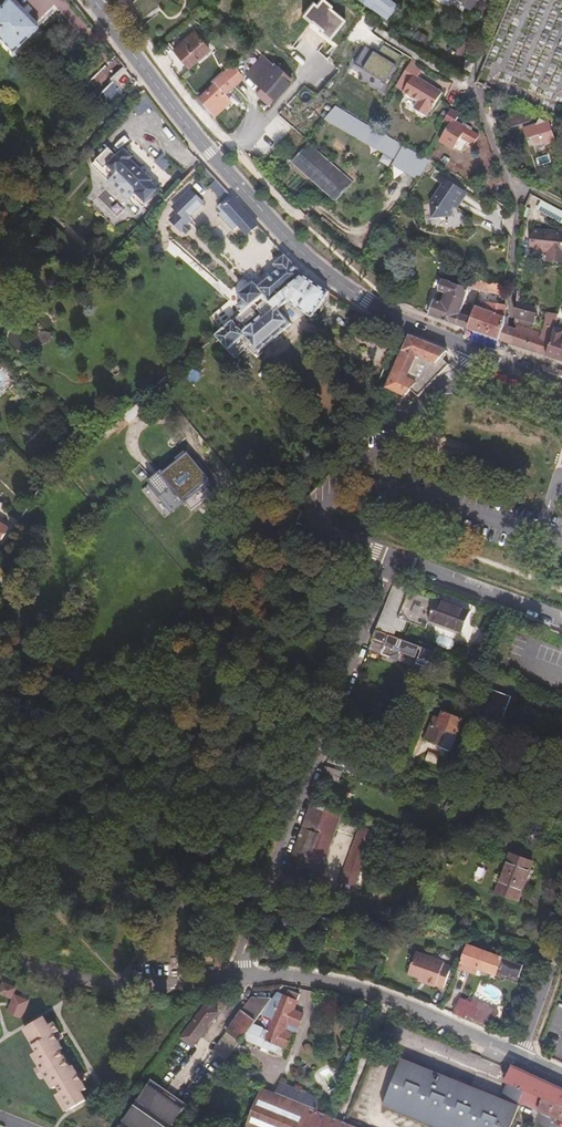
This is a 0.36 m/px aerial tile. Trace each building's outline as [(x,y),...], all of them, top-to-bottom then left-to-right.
[(7,0),(0,7),(0,43),(10,54),(35,31),(7,0)] [(382,22),(393,8),(383,0),(354,0),(382,22)] [(474,0),(452,0),(468,10),(474,0)] [(169,48),(171,51),(191,33),(188,30),(169,48)] [(187,68),(206,50),(191,33),(171,51),(187,68)] [(274,98),(278,101),(293,83),(283,75),(286,72),(276,63),(275,65),(262,54),(245,75),(254,83),(249,88),(257,95),(262,88),(269,93),(274,98)] [(241,59),(231,68),(239,77),(248,67),(241,59)] [(421,75),(409,67),(395,90),(404,96),(403,98),(410,101),(411,99),(421,105),(419,106),(415,114),(427,121),(431,114),(433,115),(442,97),(418,82),(421,75)] [(239,77),(231,68),(212,85),(214,87),(223,97),(242,80),(239,77)] [(102,108),(109,114),(136,86),(124,70),(110,85),(112,88),(99,100),(99,105),(102,108)] [(223,97),(214,87),(199,101),(214,117),(229,104),(223,97)] [(257,95),(268,104),(274,98),(269,93),(262,88),(257,95)] [(325,123),(382,157),(393,144),(372,131),(337,111),(329,118),(325,123)] [(449,112),(442,124),(449,128),(440,144),(453,151),(460,139),(473,145),(477,137),(470,133),(461,129),(455,125),(458,117),(449,112)] [(526,126),(528,121),(525,114),(506,121),(509,131),(521,128),(526,126)] [(533,131),(536,126),(528,121),(526,126),(521,128),(522,131),(527,130),(533,131)] [(539,122),(536,126),(533,131),(527,130),(522,131),(525,142),(533,140),(535,147),(541,146),(542,149),(554,144),(548,124),(543,125),(539,122)] [(461,129),(470,133),(472,130),(463,125),(461,129)] [(393,144),(382,157),(395,164),(404,150),(393,144)] [(287,169),(331,211),(349,192),(307,151),(291,166),(290,166),(287,169)] [(458,204),(463,196),(436,180),(433,185),(442,190),(430,210),(433,225),(453,222),(452,215),(454,212),(456,213),(461,206),(458,204)] [(220,209),(221,212),(232,201),(230,200),(220,209)] [(246,237),(257,228),(232,201),(221,212),(246,237)] [(538,201),(532,212),(560,227),(561,223),(561,215),(551,208),(538,201)] [(409,253),(413,247),(393,232),(388,239),(409,253)] [(545,256),(547,236),(534,234),(532,254),(545,256)] [(547,236),(545,256),(550,256),(549,264),(561,266),(561,238),(547,236)] [(271,306),(302,278),(285,259),(274,268),(279,272),(258,291),(254,286),(240,299),(244,304),(239,310),(244,317),(266,300),(271,306)] [(446,284),(461,290),(464,281),(450,277),(446,284)] [(310,320),(329,296),(302,278),(271,306),(274,310),(241,337),(254,355),(287,326),(276,312),(286,303),(310,320)] [(469,292),(503,301),(505,291),(473,284),(464,281),(461,290),(469,292)] [(428,318),(468,332),(471,321),(460,318),(468,295),(460,292),(445,287),(442,294),(441,297),(444,299),(441,306),(433,304),(428,318)] [(502,344),(507,329),(503,328),(505,313),(506,309),(503,308),(501,311),(486,307),(484,313),(476,310),(471,321),(468,332),(502,344)] [(537,316),(516,309),(515,320),(533,325),(537,316)] [(542,337),(517,329),(516,336),(512,348),(547,360),(555,335),(558,318),(548,316),(547,319),(541,318),(539,327),(544,329),(542,337)] [(558,318),(555,335),(547,360),(561,365),(561,318),(558,318)] [(217,340),(224,351),(241,337),(232,327),(217,340)] [(512,348),(516,336),(513,332),(511,331),(507,329),(502,344),(507,346),(512,348)] [(385,396),(405,400),(409,395),(422,382),(435,368),(445,358),(447,355),(408,345),(385,396)] [(447,360),(445,358),(435,368),(442,375),(446,371),(449,367),(444,363),(447,360)] [(422,382),(429,389),(442,375),(435,368),(422,382)] [(417,401),(429,389),(422,382),(409,395),(417,401)] [(153,408),(145,399),(128,414),(135,422),(153,408)] [(119,420),(108,429),(113,436),(125,426),(119,420)] [(306,530),(298,527),(295,536),(303,539),(306,530)] [(362,527),(359,537),(368,540),(372,530),(362,527)] [(394,587),(377,632),(393,638),(398,623),(427,633),(430,626),(462,638),(471,615),(394,587)] [(376,635),(372,645),(386,650),(382,658),(391,661),(399,659),(401,656),(416,662),(419,654),(421,655),(413,675),(426,680),(434,657),(376,635)] [(504,726),(513,700),(487,691),(478,717),(504,726)] [(453,755),(464,724),(437,714),(432,728),(434,729),(430,743),(444,749),(443,752),(453,755)] [(347,732),(341,730),(338,740),(343,742),(347,732)] [(340,775),(327,769),(322,780),(336,785),(340,775)] [(324,816),(326,808),(315,803),(288,874),(306,880),(321,882),(335,843),(343,823),(324,816)] [(363,832),(358,844),(342,886),(356,892),(372,850),(377,838),(363,832)] [(521,904),(534,865),(514,858),(500,896),(521,904)] [(525,970),(469,951),(463,968),(465,968),(481,974),(519,987),(525,970)] [(411,980),(422,984),(429,986),(428,991),(436,994),(437,991),(445,995),(454,972),(445,969),(445,967),(418,958),(411,980)] [(481,974),(465,968),(463,974),(479,980),(481,974)] [(286,997),(277,992),(274,997),(243,1040),(276,1054),(279,1047),(286,1050),(290,1051),(296,1035),(286,1031),(289,1024),(299,1028),(304,1015),(294,1011),(301,995),(289,990),(286,997)] [(24,1008),(27,1000),(17,996),(14,1004),(12,1004),(9,1013),(23,1017),(26,1008),(24,1008)] [(243,1040),(274,997),(252,999),(187,1089),(197,1095),(193,1100),(197,1103),(222,1070),(243,1040)] [(454,1019),(465,1024),(466,1021),(490,1031),(497,1015),(473,1004),(471,1008),(467,1015),(457,1011),(454,1019)] [(467,1015),(471,1008),(461,1004),(457,1011),(467,1015)] [(195,1051),(219,1018),(208,1010),(184,1043),(195,1051)] [(59,1030),(55,1021),(50,1024),(45,1015),(29,1023),(33,1031),(29,1034),(36,1049),(32,1052),(39,1065),(36,1068),(41,1077),(45,1075),(52,1087),(56,1085),(60,1092),(56,1094),(60,1103),(66,1100),(71,1109),(86,1101),(82,1093),(86,1090),(81,1081),(86,1079),(82,1071),(77,1074),(73,1066),(71,1067),(61,1049),(63,1048),(58,1039),(62,1037),(58,1031),(59,1030)] [(279,1047),(276,1054),(283,1057),(286,1050),(279,1047)] [(233,1073),(241,1061),(234,1056),(226,1067),(233,1073)] [(519,1099),(524,1088),(514,1084),(506,1100),(502,1098),(405,1057),(384,1104),(438,1126),(512,1126),(521,1106),(517,1105),(519,1099)] [(512,1070),(561,1092),(561,1087),(514,1066),(512,1070)] [(253,1080),(255,1074),(243,1070),(241,1075),(253,1080)] [(508,1081),(509,1082),(514,1084),(524,1088),(547,1098),(561,1104),(561,1092),(512,1070),(508,1081)] [(188,1105),(153,1081),(120,1126),(173,1126),(188,1105)] [(281,1082),(277,1092),(319,1109),(323,1099),(281,1082)] [(514,1084),(509,1082),(502,1098),(506,1100),(514,1084)] [(519,1099),(542,1108),(547,1098),(524,1088),(519,1099)] [(264,1089),(248,1126),(360,1126),(264,1089)] [(547,1098),(542,1108),(561,1116),(561,1104),(547,1098)]
